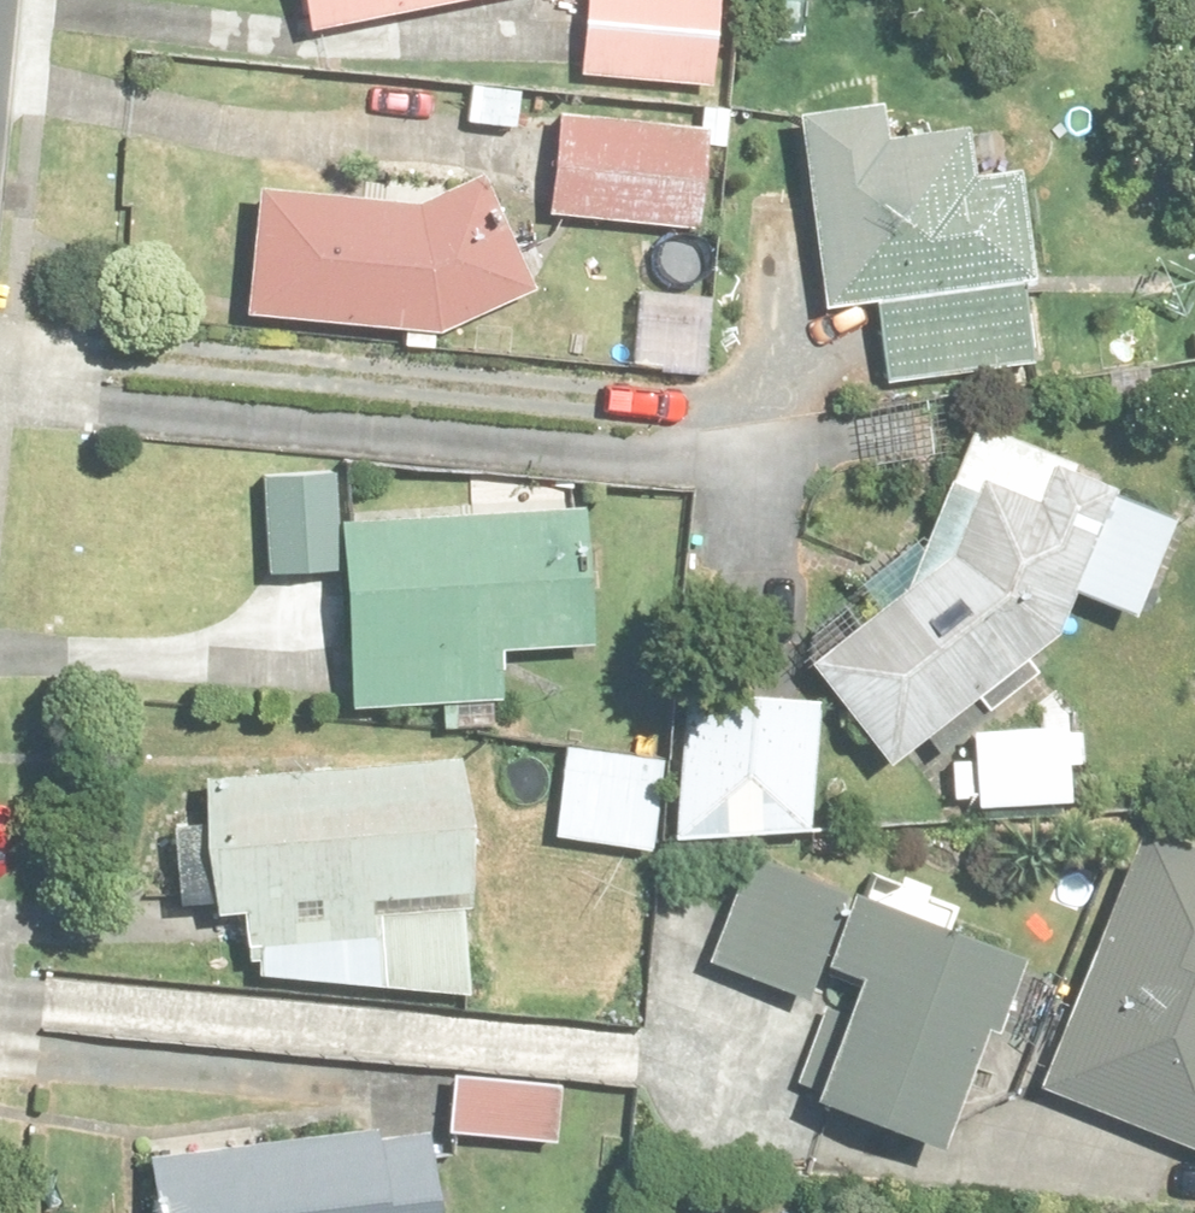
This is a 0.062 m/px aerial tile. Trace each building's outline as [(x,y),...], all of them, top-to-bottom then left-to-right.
[(236,86),(480,34),(472,0),(218,0),(236,86)] [(654,18),(509,12),(505,129),(650,134),(654,18)] [(753,358),(811,352),(818,438),(964,425),(956,336),(958,336),(937,145),(732,167),(753,358)] [(635,171),(478,164),(473,274),(630,281),(635,171)] [(437,274),(188,241),(174,372),(399,370),(464,346),(437,274)] [(649,340),(551,338),(549,423),(647,425),(649,340)] [(999,682),(1001,669),(1013,647),(1070,664),(1122,555),(907,468),(845,622),(738,699),(820,811),(999,682)] [(517,560),(273,558),(271,773),(383,756),(427,749),(439,700),(492,699),(517,560)] [(749,752),(607,751),(607,887),(748,887),(749,752)] [(1019,777),(900,779),(902,853),(1020,851),(1019,777)] [(592,783),(491,791),(476,887),(587,903),(592,783)] [(144,969),(180,966),(171,1018),(385,1055),(402,946),(399,945),(390,811),(134,829),(144,969)] [(1109,1177),(1179,1212),(1187,1212),(1194,1197),(1194,1105),(1193,1104),(1194,1100),(1194,1046),(1175,1036),(1194,993),(1194,929),(1072,872),(952,1131),(1099,1199),(1109,1177)] [(622,1013),(757,1077),(735,1129),(868,1184),(939,1015),(807,960),(802,971),(672,909),(622,1013)] [(493,1118),(372,1112),(368,1184),(490,1189),(493,1118)] [(73,1196),(76,1212),(361,1212),(354,1160),(73,1196)]
